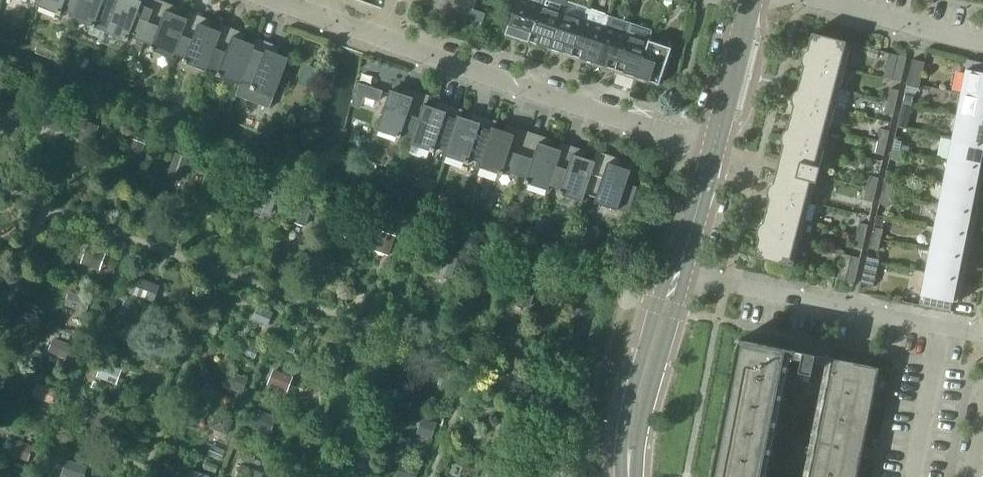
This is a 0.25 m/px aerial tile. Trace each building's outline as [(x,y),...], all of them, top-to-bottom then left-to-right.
[(71,19),(73,14),(73,15),(79,0),(40,0),(40,2),(39,1),(38,6),(37,6),(38,6),(57,14),(60,15),(62,12),(61,12),(62,10),(70,13),(68,17),(71,19)] [(90,26),(87,34),(102,39),(104,32),(105,32),(106,27),(107,28),(118,0),(79,0),(73,15),(73,14),(71,19),(90,26)] [(139,45),(156,0),(155,0),(118,0),(107,28),(106,27),(105,32),(104,32),(105,32),(124,40),(127,41),(129,38),(128,38),(129,36),(137,39),(135,43),(139,45)] [(173,59),(173,58),(174,54),(187,19),(171,13),(173,7),(156,0),(139,45),(142,46),(144,42),(152,45),(151,47),(151,46),(150,50),(172,58),(173,59)] [(361,0),(355,0),(381,9),(381,8),(382,7),(361,0)] [(457,5),(453,16),(481,26),(485,14),(472,9),(475,0),(443,0),(457,5)] [(528,41),(542,0),(517,0),(508,26),(509,26),(506,34),(528,41)] [(562,12),(565,1),(562,0),(542,0),(528,41),(536,44),(540,46),(540,48),(549,51),(562,12)] [(583,62),(592,65),(609,16),(587,8),(583,19),(571,56),(580,59),(584,60),(583,62)] [(563,53),(571,56),(583,19),(562,12),(549,51),(558,54),(559,52),(563,53)] [(206,72),(207,71),(208,67),(221,32),(220,32),(205,26),(207,20),(189,13),(187,19),(174,54),(173,58),(176,59),(177,55),(185,58),(185,60),(185,59),(183,63),(187,64),(206,71),(206,72)] [(615,70),(630,24),(631,23),(609,16),(592,65),(602,68),(602,66),(606,68),(606,67),(615,70)] [(623,73),(636,77),(648,41),(651,31),(630,24),(615,70),(623,73)] [(239,84),(240,85),(242,80),(241,80),(254,45),(238,39),(240,33),(222,26),(220,32),(221,32),(208,67),(207,71),(209,72),(211,68),(219,71),(219,73),(218,73),(217,76),(220,77),(239,84)] [(811,33),(806,54),(845,64),(851,43),(811,33)] [(242,80),(240,85),(236,95),(269,108),(289,58),(272,52),(274,46),(256,39),(254,45),(241,80),(242,80)] [(369,56),(326,40),(326,41),(326,42),(369,58),(369,57),(369,56)] [(648,41),(636,77),(650,82),(659,85),(661,77),(663,78),(667,66),(665,65),(671,48),(648,41)] [(883,78),(900,82),(906,57),(890,54),(889,53),(883,78)] [(806,54),(801,75),(840,85),(845,64),(806,54)] [(912,59),(906,86),(918,88),(924,62),(912,59)] [(961,93),(982,98),(982,63),(967,60),(961,93)] [(298,83),(314,89),(321,70),(305,64),(298,83)] [(801,75),(795,96),(834,106),(840,85),(801,75)] [(890,89),(887,101),(896,103),(899,91),(890,89)] [(408,140),(411,141),(412,137),(413,137),(424,105),(425,105),(427,96),(409,90),(407,96),(390,90),(377,130),(396,137),(400,138),(401,135),(401,133),(409,136),(408,140)] [(956,116),(982,121),(982,98),(961,93),(956,116)] [(904,94),(902,105),(911,107),(913,96),(904,94)] [(795,96),(790,117),(829,127),(834,106),(795,96)] [(2,110),(14,114),(18,102),(6,98),(2,110)] [(896,103),(887,101),(884,113),(893,115),(896,103)] [(441,154),(444,155),(445,151),(446,151),(458,116),(459,116),(461,111),(442,105),(440,110),(425,105),(424,105),(413,137),(412,137),(411,141),(410,144),(430,151),(433,153),(434,149),(434,147),(443,150),(441,154)] [(911,107),(902,105),(899,115),(909,117),(911,107)] [(50,114),(45,129),(57,133),(62,118),(50,114)] [(475,166),(478,167),(480,162),(480,163),(492,127),(493,128),(495,122),(476,116),(475,122),(459,116),(458,116),(446,151),(445,151),(444,155),(444,156),(464,162),(464,163),(467,164),(468,160),(469,159),(477,161),(475,166)] [(952,138),(982,144),(982,121),(956,116),(952,138)] [(790,117),(784,137),(824,148),(829,127),(790,117)] [(79,141),(91,145),(98,127),(86,122),(79,141)] [(509,177),(513,178),(528,133),(511,127),(509,133),(493,128),(492,127),(480,163),(480,162),(478,167),(498,174),(502,175),(503,172),(502,172),(503,170),(511,173),(509,177)] [(881,129),(878,141),(886,143),(889,131),(881,129)] [(548,190),(549,186),(560,150),(544,145),(546,139),(528,133),(513,178),(517,180),(518,175),(526,178),(526,180),(525,179),(524,183),(528,184),(548,190)] [(145,141),(141,139),(139,143),(136,142),(138,138),(133,137),(126,155),(138,160),(145,141)] [(779,158),(783,159),(814,167),(818,169),(824,148),(784,137),(779,158)] [(894,138),(891,149),(901,151),(903,141),(894,138)] [(947,160),(982,167),(982,144),(952,138),(947,160)] [(886,143),(878,141),(875,153),(884,155),(886,143)] [(582,202),(583,199),(585,194),(584,194),(595,162),(594,161),(578,156),(580,150),(562,144),(560,150),(549,186),(548,190),(551,191),(552,187),(560,190),(560,191),(558,194),(562,196),(562,195),(582,202)] [(901,151),(891,149),(889,159),(898,162),(901,151)] [(585,194),(583,199),(586,200),(587,195),(595,198),(595,199),(593,203),(597,204),(617,210),(618,208),(627,211),(635,188),(626,185),(630,170),(613,165),(615,159),(597,153),(594,161),(595,162),(584,194),(585,194)] [(187,159),(175,155),(169,173),(181,177),(187,159)] [(783,159),(780,172),(810,180),(814,167),(783,159)] [(193,164),(202,168),(204,163),(194,160),(193,164)] [(943,183),(980,190),(980,189),(982,187),(982,183),(982,180),(982,174),(982,167),(947,160),(943,183)] [(776,171),(770,193),(809,203),(815,182),(810,180),(780,172),(776,171)] [(870,176),(867,188),(876,190),(878,178),(870,176)] [(884,183),(881,193),(891,195),(893,185),(884,183)] [(943,183),(938,205),(975,212),(978,209),(978,206),(977,202),(980,190),(943,183)] [(876,190),(867,188),(864,200),(873,202),(876,190)] [(257,208),(269,213),(275,195),(263,191),(257,208)] [(770,193),(765,214),(804,224),(809,203),(770,193)] [(891,195),(881,193),(879,204),(888,206),(891,195)] [(293,221),(305,225),(312,207),(304,204),(305,202),(300,200),(300,203),(299,203),(293,221)] [(938,205),(934,228),(971,235),(971,234),(973,231),(974,228),(973,225),(975,212),(938,205)] [(765,214),(759,236),(798,246),(804,224),(765,214)] [(334,232),(346,236),(352,218),(348,216),(347,219),(339,217),(334,232)] [(541,235),(546,221),(538,219),(534,232),(541,235)] [(859,223),(856,235),(865,237),(868,225),(859,223)] [(873,227),(871,238),(880,240),(883,229),(873,227)] [(934,228),(930,250),(966,257),(967,256),(969,254),(970,250),(969,247),(971,235),(934,228)] [(392,232),(391,235),(382,232),(376,251),(388,255),(396,233),(392,232)] [(865,237),(856,235),(853,248),(862,250),(865,237)] [(798,246),(759,236),(753,257),(793,267),(798,246)] [(880,240),(871,238),(868,248),(878,250),(880,240)] [(100,267),(102,268),(103,266),(100,265),(104,255),(88,250),(84,262),(99,267),(100,267)] [(930,250),(925,272),(962,279),(964,276),(965,273),(964,269),(966,257),(930,250)] [(457,258),(445,254),(439,272),(451,277),(457,258)] [(843,254),(837,279),(854,283),(860,258),(843,254)] [(860,283),(861,283),(873,286),(879,260),(867,257),(860,283)] [(962,279),(925,272),(919,305),(951,312),(951,310),(950,310),(952,301),(957,302),(958,301),(960,298),(961,295),(960,292),(962,279)] [(480,273),(474,288),(486,292),(492,277),(480,273)] [(130,292),(153,300),(157,287),(135,279),(130,292)] [(517,301),(529,306),(534,290),(522,286),(517,301)] [(89,299),(70,293),(66,305),(85,311),(87,312),(88,310),(86,309),(89,299)] [(271,313),(259,308),(254,320),(266,325),(267,323),(270,325),(272,321),(268,320),(271,313)] [(294,317),(290,326),(304,332),(308,323),(294,317)] [(113,334),(131,341),(136,328),(118,321),(114,331),(112,330),(111,333),(113,333),(113,334)] [(50,352),(68,359),(71,351),(73,352),(74,349),(72,348),(73,347),(54,340),(50,352)] [(785,349),(738,340),(711,476),(760,476),(785,349)] [(815,355),(802,353),(798,373),(799,373),(798,380),(809,382),(810,375),(811,375),(815,355)] [(831,360),(808,476),(857,476),(879,368),(831,359),(831,360)] [(102,364),(97,376),(116,383),(120,371),(102,364)] [(270,375),(271,376),(268,383),(283,389),(288,377),(273,371),(273,372),(271,371),(270,375)] [(224,385),(242,391),(247,379),(228,372),(224,385)] [(440,385),(450,389),(455,376),(445,372),(440,385)] [(56,390),(38,383),(33,396),(51,403),(56,390)] [(253,425),(268,431),(273,419),(258,413),(253,425)] [(211,428),(227,434),(232,420),(216,414),(211,428)] [(436,425),(427,421),(422,433),(431,437),(436,425)] [(16,456),(27,460),(32,447),(21,443),(16,456)] [(74,476),(82,476),(85,468),(67,461),(63,473),(74,476)] [(398,476),(415,476),(418,471),(402,465),(398,476)] [(234,476),(250,476),(253,471),(240,466),(237,475),(235,475),(234,476)]
